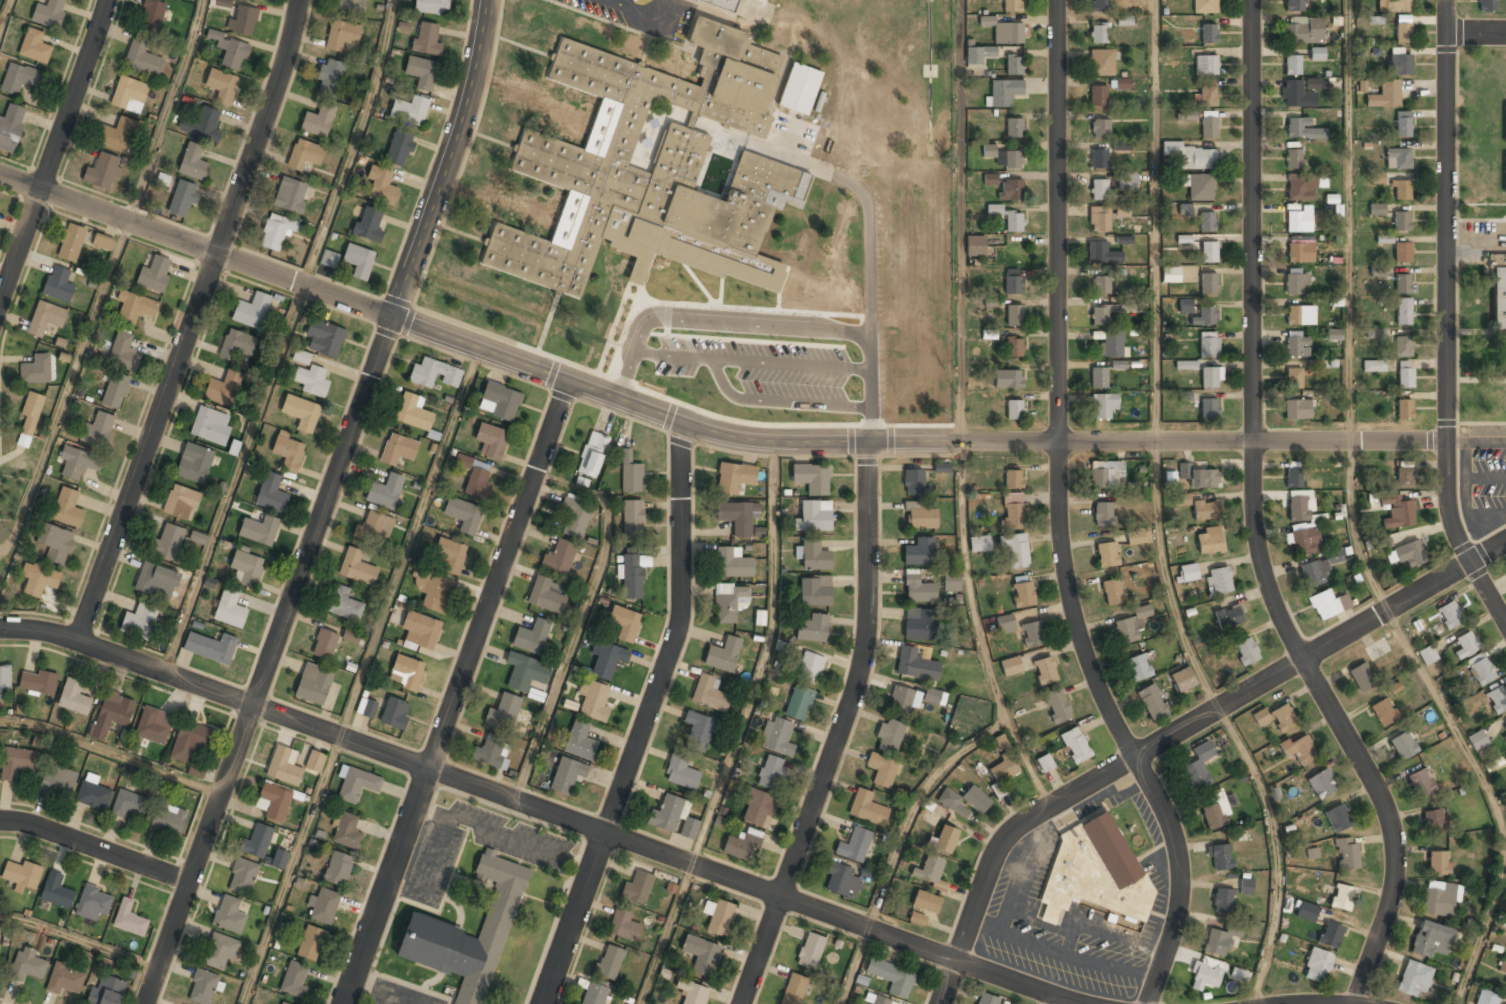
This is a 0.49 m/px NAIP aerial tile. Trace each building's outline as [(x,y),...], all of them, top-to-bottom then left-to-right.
[(30,21),(57,30),(67,1),(64,0),(48,0),(46,6),(36,3),(30,21)] [(158,32),(167,5),(153,0),(146,0),(138,26),(158,32)] [(362,11),(363,0),(336,0),(335,10),(362,11)] [(414,13),(448,16),(449,0),(415,0),(414,13)] [(730,13),(693,0),(735,0),(730,13)] [(1021,0),(1003,0),(1003,12),(1021,12),(1021,0)] [(1108,0),(1091,0),(1091,13),(1108,13),(1108,0)] [(1193,14),(1217,14),(1217,0),(1193,0),(1193,14)] [(1286,12),(1302,12),(1302,0),(1286,0),(1286,12)] [(1412,12),(1412,0),(1383,0),(1383,12),(1412,12)] [(1478,12),(1495,12),(1495,0),(1478,0),(1478,12)] [(257,8),(237,4),(232,31),(253,34),(257,8)] [(780,57),(760,114),(770,118),(763,139),(651,99),(627,166),(648,173),(666,122),(709,137),(690,188),(721,200),(739,150),(809,175),(798,206),(783,201),(779,211),(774,209),(756,260),(732,251),(730,256),(631,220),(633,216),(612,208),(579,299),(552,289),(479,263),(493,223),(566,249),(584,198),(507,170),(522,128),(599,156),(618,105),(545,78),(560,37),(698,87),(701,79),(696,77),(700,66),(695,64),(700,49),(682,42),(691,15),(750,36),(746,45),(780,57)] [(1117,16),(1117,26),(1133,25),(1133,15),(1117,16)] [(994,44),(1022,44),(1022,23),(993,23),(993,18),(981,18),(981,24),(994,24),(994,44)] [(1322,18),(1306,18),(1306,24),(1284,24),(1284,44),(1322,44),(1322,18)] [(360,24),(329,21),(327,50),(342,51),(342,43),(358,44),(360,24)] [(439,57),(442,44),(435,43),(439,26),(419,21),(412,50),(439,57)] [(1089,44),(1108,44),(1107,24),(1089,24),(1089,44)] [(1217,24),(1201,24),(1201,44),(1217,44),(1217,24)] [(1410,24),(1396,24),(1396,43),(1410,43),(1410,24)] [(17,53),(46,65),(53,47),(40,42),(43,33),(28,27),(17,53)] [(237,72),(249,47),(211,27),(207,35),(217,40),(214,46),(225,51),(219,63),(237,72)] [(164,60),(144,52),(148,42),(133,36),(123,64),(158,77),(164,60)] [(965,65),(981,65),(981,57),(995,57),(995,47),(965,47),(965,65)] [(1325,47),(1310,48),(1310,61),(1325,60),(1325,47)] [(1113,77),(1113,50),(1088,50),(1088,77),(1113,77)] [(1411,53),(1387,53),(1387,75),(1411,75),(1411,53)] [(404,74),(418,78),(415,89),(430,92),(437,62),(408,55),(404,74)] [(1006,75),(1022,75),(1022,56),(1006,56),(1006,75)] [(1217,75),(1217,56),(1195,56),(1195,75),(1217,75)] [(1300,56),(1284,56),(1284,76),(1300,76),(1300,56)] [(346,65),(326,58),(314,91),(334,98),(346,65)] [(22,84),(35,87),(40,71),(8,62),(0,91),(18,96),(22,84)] [(791,62),(823,73),(807,116),(775,105),(791,62)] [(204,87),(217,91),(214,102),(229,107),(239,78),(210,68),(204,87)] [(110,104),(139,115),(149,85),(120,75),(110,104)] [(1116,88),(1131,89),(1131,79),(1116,78),(1116,88)] [(1321,79),(1306,78),(1306,90),(1321,90),(1321,79)] [(1011,107),(1011,96),(1023,96),(1023,81),(989,81),(989,107),(1011,107)] [(1301,81),(1282,81),(1282,108),(1315,108),(1315,93),(1301,93),(1301,81)] [(1365,95),(1365,107),(1399,107),(1399,81),(1380,81),(1380,95),(1365,95)] [(1089,107),(1105,107),(1105,86),(1089,86),(1089,107)] [(1197,106),(1216,106),(1216,86),(1197,86),(1197,106)] [(395,99),(389,115),(420,126),(430,100),(412,94),(409,104),(395,99)] [(12,154),(28,110),(9,103),(4,117),(0,116),(0,150),(12,154)] [(317,116),(305,112),(299,130),(325,139),(336,109),(321,104),(317,116)] [(217,144),(221,133),(215,130),(221,113),(201,106),(194,124),(182,120),(178,130),(217,144)] [(1177,110),(1177,121),(1197,120),(1197,110),(1177,110)] [(1410,112),(1396,112),(1396,138),(1410,138),(1410,112)] [(115,130),(101,124),(94,142),(127,155),(139,122),(120,115),(115,130)] [(783,116),(820,129),(814,146),(776,133),(783,116)] [(1201,138),(1217,138),(1217,117),(1201,117),(1201,138)] [(1023,118),(1006,118),(1006,138),(1023,138),(1023,118)] [(1286,139),(1325,139),(1325,129),(1308,129),(1308,118),(1286,118),(1286,139)] [(1108,120),(1091,120),(1091,138),(1108,138),(1108,120)] [(416,135),(398,127),(383,159),(401,168),(416,135)] [(306,162),(317,167),(325,149),(297,138),(285,166),(301,173),(306,162)] [(1130,151),(1131,140),(1113,139),(1113,150),(1130,151)] [(198,160),(203,148),(189,142),(176,171),(202,182),(209,165),(198,160)] [(1215,169),(1215,149),(1182,148),(1182,142),(1163,142),(1162,156),(1179,156),(1179,169),(1215,169)] [(995,158),(995,169),(1022,169),(1022,151),(993,151),(993,146),(982,146),(982,158),(995,158)] [(1300,169),(1300,149),(1285,149),(1285,169),(1300,169)] [(1385,149),(1385,169),(1410,169),(1410,149),(1385,149)] [(1107,169),(1107,150),(1089,150),(1089,169),(1107,169)] [(86,165),(81,182),(109,190),(119,158),(99,152),(94,168),(86,165)] [(365,197),(394,205),(399,187),(389,184),(393,171),(373,166),(365,197)] [(1384,184),(1385,173),(1373,172),(1373,184),(1384,184)] [(1212,174),(1188,174),(1188,201),(1212,201),(1212,174)] [(992,175),(984,177),(985,185),(993,183),(992,175)] [(1287,201),(1313,201),(1313,187),(1327,187),(1327,175),(1287,175),(1287,201)] [(309,184),(282,176),(272,206),(299,214),(309,184)] [(1119,188),(1135,188),(1135,177),(1119,177),(1119,188)] [(187,219),(198,186),(178,179),(167,213),(187,219)] [(1091,179),(1091,200),(1107,200),(1107,179),(1091,179)] [(1022,180),(1000,180),(1000,200),(1022,200),(1022,180)] [(1410,180),(1393,180),(1393,200),(1410,200),(1410,180)] [(1385,215),(1385,203),(1370,204),(1370,215),(1385,215)] [(987,214),(1002,214),(1002,204),(987,205),(987,214)] [(1179,215),(1192,215),(1192,204),(1179,204),(1179,215)] [(351,235),(380,244),(384,231),(378,229),(383,211),(364,206),(359,223),(354,222),(351,235)] [(1110,207),(1089,207),(1089,232),(1110,232),(1110,207)] [(1311,210),(1286,210),(1286,232),(1311,232),(1311,210)] [(1409,231),(1409,211),(1393,211),(1393,231),(1409,231)] [(277,253),(286,230),(293,233),(298,223),(271,212),(258,245),(277,253)] [(1023,232),(1023,213),(1006,212),(1005,232),(1023,232)] [(1199,233),(1214,233),(1214,213),(1199,213),(1199,233)] [(76,262),(86,229),(66,223),(57,257),(76,262)] [(114,237),(94,234),(92,246),(112,250),(114,237)] [(1376,243),(1393,244),(1393,236),(1376,235),(1376,243)] [(966,257),(984,257),(984,236),(966,236),(966,257)] [(1288,262),(1311,262),(1311,237),(1288,237),(1288,262)] [(1106,242),(1087,242),(1087,264),(1121,264),(1121,252),(1106,252),(1106,242)] [(1217,242),(1201,242),(1201,262),(1217,262),(1217,242)] [(356,266),(352,277),(367,282),(377,253),(347,243),(341,261),(356,266)] [(1410,263),(1410,243),(1393,243),(1393,263),(1410,263)] [(340,255),(324,249),(319,264),(336,269),(340,255)] [(1491,254),(1505,254),(1505,330),(1491,330),(1491,254)] [(172,261),(154,255),(149,268),(142,266),(136,285),(162,293),(172,261)] [(69,303),(75,286),(66,283),(70,271),(51,265),(42,294),(69,303)] [(1370,276),(1386,277),(1387,266),(1371,265),(1370,276)] [(1180,267),(1162,267),(1162,282),(1180,283),(1180,267)] [(1022,294),(1022,268),(1005,268),(1005,294),(1022,294)] [(1305,294),(1305,271),(1285,271),(1285,294),(1305,294)] [(1217,273),(1199,273),(1199,294),(1217,294),(1217,273)] [(1410,294),(1410,275),(1395,275),(1395,294),(1410,294)] [(1091,294),(1110,294),(1110,277),(1091,277),(1091,294)] [(230,319),(259,330),(272,296),(254,289),(249,302),(238,299),(230,319)] [(116,319),(135,326),(139,315),(153,320),(159,303),(120,290),(116,301),(122,303),(116,319)] [(1396,326),(1412,326),(1412,298),(1396,298),(1396,326)] [(1192,299),(1179,299),(1180,314),(1193,313),(1192,299)] [(26,333),(42,338),(47,324),(61,329),(67,310),(37,300),(26,333)] [(1020,304),(1006,304),(1006,325),(1020,325),(1020,304)] [(1091,305),(1091,325),(1109,325),(1109,312),(1117,312),(1117,305),(1091,305)] [(1315,325),(1315,306),(1286,306),(1286,325),(1315,325)] [(1190,326),(1215,326),(1215,307),(1198,307),(1198,317),(1190,317),(1190,326)] [(302,346),(336,359),(347,330),(313,318),(302,346)] [(250,357),(257,340),(229,328),(217,356),(233,363),(238,352),(250,357)] [(1385,328),(1367,328),(1367,338),(1385,338),(1385,328)] [(1342,340),(1343,330),(1328,329),(1327,340),(1342,340)] [(134,334),(116,330),(107,364),(136,371),(140,353),(130,350),(134,334)] [(997,339),(997,330),(982,330),(982,339),(997,339)] [(1307,356),(1307,331),(1286,331),(1286,356),(1307,356)] [(1101,358),(1122,358),(1122,332),(1101,332),(1101,358)] [(1199,357),(1217,357),(1217,332),(1199,332),(1199,357)] [(1411,357),(1411,337),(1395,337),(1395,357),(1411,357)] [(1006,358),(1022,358),(1022,338),(1006,338),(1006,358)] [(49,353),(32,353),(32,364),(19,364),(19,382),(49,382),(49,353)] [(463,371),(424,357),(421,366),(414,364),(407,381),(430,390),(434,379),(457,387),(463,371)] [(1176,370),(1197,369),(1196,361),(1176,362),(1176,370)] [(1363,372),(1385,372),(1385,361),(1363,361),(1363,372)] [(1412,361),(1398,361),(1398,389),(1412,389),(1412,361)] [(324,398),(329,380),(323,379),(325,369),(310,366),(309,371),(296,368),(292,382),(302,385),(300,392),(324,398)] [(1091,388),(1107,388),(1107,368),(1091,368),(1091,388)] [(1201,368),(1201,389),(1219,389),(1219,368),(1201,368)] [(223,382),(208,379),(203,398),(236,406),(243,374),(226,369),(223,382)] [(1302,388),(1302,369),(1285,369),(1285,388),(1302,388)] [(118,409),(129,377),(112,371),(101,404),(118,409)] [(994,389),(1022,389),(1022,371),(994,371),(994,389)] [(522,393),(486,382),(476,411),(513,423),(522,393)] [(44,395),(29,391),(14,444),(29,448),(44,395)] [(394,420),(428,431),(434,413),(419,408),(423,398),(403,391),(394,420)] [(280,413),(299,418),(296,429),(312,434),(321,405),(285,395),(280,413)] [(1117,410),(1117,395),(1093,395),(1093,420),(1110,420),(1110,410),(1117,410)] [(1200,398),(1200,420),(1217,420),(1217,398),(1200,398)] [(1022,400),(1006,400),(1006,420),(1022,420),(1022,400)] [(1310,400),(1284,400),(1284,420),(1310,420),(1310,400)] [(1396,400),(1396,420),(1412,420),(1412,400),(1396,400)] [(226,426),(229,416),(198,407),(189,435),(225,446),(230,427),(226,426)] [(92,423),(85,421),(79,439),(105,447),(116,417),(96,410),(92,423)] [(479,455),(498,462),(509,433),(480,422),(473,440),(483,444),(479,455)] [(289,434),(279,430),(271,453),(284,458),(280,468),(295,473),(305,445),(287,439),(289,434)] [(609,438),(589,431),(575,471),(595,478),(609,438)] [(413,461),(419,442),(389,433),(380,462),(395,467),(398,457),(413,461)] [(175,476),(204,485),(214,452),(185,443),(175,476)] [(60,459),(65,460),(61,476),(81,480),(84,467),(99,471),(102,457),(63,448),(60,459)] [(622,491),(641,491),(641,462),(631,462),(631,449),(622,449),(622,491)] [(757,467),(720,462),(716,493),(737,496),(738,484),(755,486),(757,467)] [(1090,488),(1122,488),(1122,462),(1090,462),(1090,488)] [(950,473),(950,464),(934,463),(934,472),(950,473)] [(1022,463),(1004,463),(1004,488),(1022,488),(1022,463)] [(493,473),(472,465),(463,492),(483,500),(493,473)] [(828,496),(828,465),(791,465),(791,484),(807,484),(807,496),(828,496)] [(1286,489),(1301,489),(1301,466),(1286,466),(1286,489)] [(923,494),(923,468),(904,468),(904,494),(923,494)] [(1412,468),(1396,468),(1396,488),(1412,488),(1412,468)] [(1217,470),(1181,470),(1181,478),(1189,478),(1189,488),(1217,488),(1217,470)] [(288,493),(277,490),(281,476),(264,471),(255,505),(283,512),(288,493)] [(370,484),(364,501),(394,511),(405,478),(389,473),(383,488),(370,484)] [(162,511),(190,522),(201,494),(172,483),(162,511)] [(80,492),(61,485),(50,519),(79,528),(84,510),(75,508),(80,492)] [(1023,493),(1003,493),(1003,527),(1023,527),(1023,493)] [(592,502),(565,494),(560,510),(568,512),(562,534),(581,539),(592,502)] [(1174,494),(1174,506),(1190,506),(1190,494),(1174,494)] [(1414,526),(1412,500),(1399,501),(1398,495),(1384,496),(1386,518),(1382,519),(1383,528),(1414,526)] [(482,508),(447,497),(441,515),(461,522),(458,532),(473,537),(482,508)] [(1307,498),(1288,498),(1288,522),(1307,522),(1307,498)] [(641,535),(641,499),(623,499),(623,535),(641,535)] [(794,519),(794,530),(830,530),(830,501),(801,501),(801,519),(794,519)] [(925,509),(924,501),(905,501),(905,529),(937,528),(936,508),(925,509)] [(1193,521),(1219,520),(1218,501),(1193,502),(1193,521)] [(758,518),(758,503),(716,503),(715,521),(732,521),(732,538),(751,538),(751,518),(758,518)] [(1094,527),(1111,526),(1111,503),(1094,503),(1094,527)] [(394,519),(367,511),(363,526),(357,524),(354,534),(387,543),(394,519)] [(271,546),(280,519),(265,514),(262,523),(243,517),(238,536),(271,546)] [(153,538),(148,553),(175,561),(185,529),(164,522),(159,540),(153,538)] [(45,561),(65,567),(74,533),(41,524),(35,543),(48,547),(45,561)] [(1290,532),(1293,555),(1321,552),(1318,528),(1290,532)] [(1197,529),(1198,554),(1221,554),(1221,529),(1197,529)] [(204,545),(208,535),(192,530),(189,540),(204,545)] [(1130,532),(1130,543),(1147,543),(1147,532),(1130,532)] [(1008,569),(1028,567),(1026,534),(1006,535),(1008,569)] [(969,537),(971,552),(992,550),(990,535),(969,537)] [(459,576),(468,546),(438,537),(433,555),(446,559),(442,571),(459,576)] [(903,546),(903,565),(934,565),(934,537),(915,537),(915,546),(903,546)] [(546,548),(539,568),(564,578),(576,545),(557,538),(553,551),(546,548)] [(830,569),(830,551),(819,551),(819,538),(801,538),(801,569),(830,569)] [(1406,561),(1408,568),(1427,561),(1419,539),(1393,549),(1398,563),(1406,561)] [(1115,542),(1096,544),(1098,568),(1117,566),(1115,542)] [(373,586),(379,567),(367,563),(370,553),(347,546),(338,575),(373,586)] [(752,558),(740,558),(740,547),(715,547),(715,577),(752,577),(752,558)] [(239,584),(256,589),(264,557),(235,550),(230,568),(242,572),(239,584)] [(642,599),(642,566),(649,566),(649,553),(622,553),(622,599),(642,599)] [(133,590),(170,602),(180,573),(143,560),(133,590)] [(1328,583),(1324,560),(1299,564),(1303,587),(1328,583)] [(61,572),(25,563),(21,577),(27,579),(23,594),(41,598),(43,586),(57,590),(61,572)] [(1196,565),(1180,567),(1182,582),(1198,580),(1196,565)] [(1210,595),(1233,592),(1228,567),(1206,571),(1210,595)] [(454,582),(415,569),(409,588),(425,593),(420,607),(444,615),(454,582)] [(944,591),(960,590),(959,571),(943,571),(944,591)] [(935,584),(918,584),(918,574),(905,574),(904,602),(935,603),(935,584)] [(560,613),(568,585),(535,575),(527,604),(560,613)] [(830,606),(830,576),(800,576),(800,606),(830,606)] [(1106,607),(1123,603),(1118,579),(1101,582),(1106,607)] [(1031,582),(1012,584),(1015,608),(1034,605),(1031,582)] [(358,622),(364,604),(346,598),(350,588),(333,583),(324,611),(358,622)] [(715,624),(736,624),(736,603),(749,603),(749,585),(715,585),(715,624)] [(242,628),(247,609),(236,606),(240,591),(222,586),(213,620),(242,628)] [(1330,587),(1307,598),(1318,622),(1341,611),(1330,587)] [(1446,631),(1464,622),(1453,600),(1435,610),(1446,631)] [(135,614),(126,611),(119,631),(148,641),(160,609),(139,601),(135,614)] [(616,638),(632,644),(642,615),(613,604),(606,623),(620,628),(616,638)] [(1243,622),(1238,604),(1214,612),(1219,629),(1243,622)] [(1140,640),(1135,619),(1151,615),(1149,607),(1134,610),(1135,617),(1113,622),(1117,645),(1140,640)] [(932,609),(905,609),(904,640),(932,640),(932,609)] [(755,625),(765,625),(765,611),(755,610),(755,625)] [(433,650),(441,622),(408,611),(399,640),(433,650)] [(799,620),(794,638),(822,645),(830,617),(810,612),(808,623),(799,620)] [(1010,615),(996,618),(1000,633),(1014,630),(1010,615)] [(531,631),(516,627),(511,646),(541,654),(550,621),(534,617),(531,631)] [(1020,625),(1026,649),(1044,645),(1038,621),(1020,625)] [(330,660),(339,635),(319,628),(311,654),(330,660)] [(342,638),(355,643),(359,633),(346,628),(342,638)] [(1453,652),(1458,660),(1479,649),(1470,631),(1454,639),(1460,649),(1453,652)] [(228,665),(237,638),(221,633),(218,642),(188,632),(182,651),(228,665)] [(722,649),(708,645),(703,665),(732,673),(741,640),(726,636),(722,649)] [(1391,651),(1383,636),(1363,648),(1371,662),(1391,651)] [(1260,658),(1250,637),(1233,645),(1243,666),(1260,658)] [(595,658),(591,676),(611,681),(616,661),(626,664),(629,651),(594,641),(590,657),(595,658)] [(1437,657),(1429,645),(1418,653),(1426,665),(1437,657)] [(917,649),(900,646),(896,675),(937,682),(941,662),(916,658),(917,649)] [(545,684),(551,664),(508,651),(505,663),(513,665),(506,688),(526,693),(530,680),(545,684)] [(795,679),(815,685),(824,658),(804,651),(795,679)] [(1125,659),(1132,682),(1152,676),(1145,653),(1125,659)] [(1496,677),(1482,653),(1465,663),(1478,687),(1496,677)] [(417,691),(425,662),(396,655),(388,683),(417,691)] [(1000,662),(1005,676),(1024,669),(1019,655),(1000,662)] [(1058,680),(1051,656),(1032,662),(1039,685),(1058,680)] [(334,672),(305,662),(294,695),(322,705),(334,672)] [(1359,693),(1375,685),(1364,663),(1348,671),(1359,693)] [(1,699),(1,688),(10,688),(10,664),(0,664),(0,699),(1,699)] [(1197,684),(1187,665),(1169,674),(1179,693),(1197,684)] [(18,690),(54,695),(57,673),(22,667),(18,690)] [(715,691),(718,678),(699,673),(690,702),(725,712),(730,695),(715,691)] [(56,707),(86,717),(93,699),(79,694),(83,682),(67,677),(56,707)] [(577,715),(603,721),(611,687),(586,681),(577,715)] [(1167,717),(1157,684),(1138,690),(1149,723),(1167,717)] [(784,715),(805,722),(815,692),(794,685),(784,715)] [(906,718),(916,693),(895,685),(885,710),(906,718)] [(1499,685),(1484,696),(1498,716),(1505,710),(1505,694),(1499,685)] [(1072,716),(1060,687),(1042,693),(1054,723),(1072,716)] [(923,701),(944,706),(947,693),(926,688),(923,701)] [(126,728),(135,702),(106,691),(89,737),(103,743),(111,722),(126,728)] [(521,698),(502,692),(496,710),(488,707),(483,722),(511,731),(521,698)] [(411,704),(388,696),(379,722),(402,730),(411,704)] [(356,713),(372,718),(377,702),(361,697),(356,713)] [(1369,708),(1382,728),(1398,717),(1385,697),(1369,708)] [(1269,713),(1280,734),(1298,724),(1286,703),(1269,713)] [(172,714),(142,707),(135,738),(165,745),(172,714)] [(1271,720),(1264,708),(1252,715),(1259,727),(1271,720)] [(704,753),(715,719),(686,710),(682,722),(691,725),(684,747),(704,753)] [(786,742),(792,723),(767,716),(758,747),(791,757),(795,745),(786,742)] [(591,761),(598,743),(586,738),(590,724),(573,718),(562,751),(591,761)] [(876,750),(899,753),(903,722),(880,719),(876,750)] [(211,730),(181,721),(169,758),(188,764),(194,746),(205,750),(211,730)] [(1092,753),(1074,725),(1057,735),(1076,764),(1092,753)] [(1418,752),(1406,731),(1389,741),(1400,762),(1418,752)] [(1486,744),(1481,732),(1469,737),(1474,750),(1486,744)] [(1279,746),(1285,758),(1294,754),(1300,765),(1317,757),(1305,733),(1279,746)] [(1005,746),(999,736),(989,741),(995,752),(1005,746)] [(484,745),(471,747),(474,766),(506,761),(502,737),(483,740),(484,745)] [(1212,782),(1201,762),(1216,754),(1209,740),(1191,749),(1196,760),(1180,768),(1192,792),(1212,782)] [(297,753),(277,744),(264,774),(296,788),(304,769),(292,764),(297,753)] [(1,780),(17,781),(18,772),(34,773),(37,750),(4,747),(1,780)] [(306,767),(317,772),(324,756),(312,752),(306,767)] [(865,766),(876,770),(871,783),(890,790),(900,762),(870,752),(865,766)] [(1006,752),(988,773),(1002,786),(1020,764),(1006,752)] [(688,759),(672,753),(662,779),(693,791),(701,773),(685,767),(688,759)] [(1042,772),(1054,766),(1048,753),(1036,759),(1042,772)] [(756,784),(778,791),(787,761),(765,755),(756,784)] [(584,778),(588,766),(559,757),(549,790),(568,796),(574,775),(584,778)] [(207,766),(191,761),(187,774),(203,779),(207,766)] [(40,788),(70,796),(77,772),(47,763),(40,788)] [(382,778),(347,767),(337,799),(355,805),(361,787),(377,793),(382,778)] [(1307,779),(1318,800),(1338,789),(1327,768),(1307,779)] [(1406,777),(1418,799),(1434,790),(1423,768),(1406,777)] [(83,779),(75,801),(105,811),(112,789),(83,779)] [(293,792),(263,782),(254,807),(266,812),(264,818),(282,824),(293,792)] [(992,802),(972,784),(959,797),(947,786),(937,798),(962,821),(973,809),(980,815),(992,802)] [(774,795),(744,787),(740,801),(747,803),(742,820),(766,827),(774,795)] [(110,813),(124,819),(127,812),(141,817),(148,798),(120,788),(110,813)] [(874,804),(877,794),(856,788),(847,815),(883,827),(889,808),(874,804)] [(1230,825),(1221,790),(1198,796),(1207,831),(1230,825)] [(645,823),(672,833),(684,801),(665,794),(658,812),(650,809),(645,823)] [(150,828),(179,837),(188,812),(158,802),(150,828)] [(1334,833),(1353,823),(1342,803),(1324,812),(1334,833)] [(1115,890),(1143,876),(1108,809),(1080,824),(1115,890)] [(1445,830),(1439,809),(1422,813),(1427,835),(1445,830)] [(358,817),(339,811),(330,842),(358,849),(362,833),(354,830),(358,817)] [(681,835),(693,839),(697,822),(686,819),(681,835)] [(249,841),(243,839),(238,851),(262,860),(274,830),(256,823),(249,841)] [(948,855),(960,832),(943,824),(932,847),(948,855)] [(753,862),(761,835),(741,828),(738,839),(727,835),(722,852),(753,862)] [(847,846),(837,842),(833,855),(862,864),(872,834),(853,828),(847,846)] [(1339,869),(1359,867),(1355,836),(1335,838),(1339,869)] [(1233,869),(1230,844),(1210,847),(1213,871),(1233,869)] [(1307,859),(1319,857),(1318,848),(1306,849),(1307,859)] [(289,852),(275,849),(270,866),(284,870),(289,852)] [(323,881),(344,887),(353,857),(331,851),(323,881)] [(1428,852),(1428,876),(1448,876),(1448,852),(1428,852)] [(481,853),(473,878),(495,885),(480,935),(409,914),(396,958),(461,977),(454,1003),(485,1003),(526,866),(481,853)] [(910,878),(937,885),(944,860),(926,855),(922,870),(913,867),(910,878)] [(259,865),(237,858),(227,889),(249,896),(259,865)] [(43,868),(23,860),(21,865),(7,859),(0,878),(17,885),(16,886),(34,893),(43,868)] [(822,889),(854,900),(861,881),(850,877),(852,870),(831,862),(822,889)] [(39,900),(69,910),(75,892),(60,887),(64,876),(49,870),(39,900)] [(624,882),(619,898),(644,906),(653,876),(636,871),(631,884),(624,882)] [(1039,902),(1045,904),(1040,921),(1057,927),(1072,882),(1048,874),(1039,902)] [(1253,879),(1240,879),(1240,894),(1253,894),(1253,879)] [(1451,917),(1455,885),(1427,881),(1422,913),(1451,917)] [(1355,888),(1335,883),(1330,907),(1349,912),(1355,888)] [(99,913),(106,916),(114,894),(85,884),(74,913),(96,922),(99,913)] [(307,897),(314,923),(337,917),(330,890),(319,894),(307,897)] [(942,899),(918,890),(907,921),(923,926),(927,914),(935,917),(942,899)] [(1231,913),(1231,890),(1214,890),(1214,913),(1231,913)] [(240,936),(248,916),(237,912),(241,901),(223,894),(211,924),(240,936)] [(129,913),(133,900),(122,896),(112,926),(143,937),(149,920),(129,913)] [(705,901),(702,912),(711,915),(705,932),(725,938),(735,905),(716,900),(715,904),(705,901)] [(1295,916),(1312,923),(1318,908),(1301,901),(1295,916)] [(630,921),(633,914),(615,908),(607,932),(636,942),(642,924),(630,921)] [(1316,941),(1334,950),(1345,929),(1327,920),(1316,941)] [(1411,953),(1431,958),(1432,952),(1446,955),(1452,929),(1418,921),(1411,953)] [(315,962),(326,932),(307,925),(295,955),(315,962)] [(1240,935),(1210,926),(1202,952),(1223,958),(1229,936),(1239,939),(1240,935)] [(794,964),(814,971),(826,940),(806,932),(794,964)] [(222,970),(226,960),(234,962),(241,942),(212,933),(202,964),(222,970)] [(711,978),(721,947),(685,935),(680,952),(696,956),(690,972),(711,978)] [(624,951),(604,944),(594,975),(614,981),(624,951)] [(37,951),(19,945),(9,978),(22,982),(24,974),(43,980),(48,962),(34,958),(37,951)] [(1333,955),(1311,948),(1302,977),(1323,984),(1333,955)] [(907,1001),(916,973),(870,957),(864,974),(891,982),(887,994),(907,1001)] [(1502,958),(1497,972),(1505,975),(1505,959),(1502,958)] [(299,998),(311,968),(290,960),(278,990),(299,998)] [(79,995),(87,973),(56,961),(45,990),(58,995),(61,988),(79,995)] [(1415,997),(1418,989),(1427,992),(1434,969),(1406,961),(1396,991),(1415,997)] [(1204,985),(1215,989),(1222,972),(1197,962),(1186,987),(1201,993),(1204,985)] [(1229,977),(1245,982),(1248,973),(1233,967),(1229,977)] [(196,968),(186,999),(201,1003),(211,1003),(219,976),(196,968)] [(808,978),(790,972),(780,1003),(800,1003),(808,978)] [(98,975),(89,1003),(119,1003),(126,983),(98,975)] [(708,988),(677,979),(674,991),(684,993),(681,1003),(704,1003),(708,988)] [(604,984),(583,984),(583,1003),(604,1003),(604,984)] [(1480,990),(1474,1003),(1496,1003),(1499,997),(1480,990)] [(999,999),(980,992),(976,1003),(997,1003),(999,999)] [(867,993),(864,1001),(872,1003),(902,1003),(867,993)]
